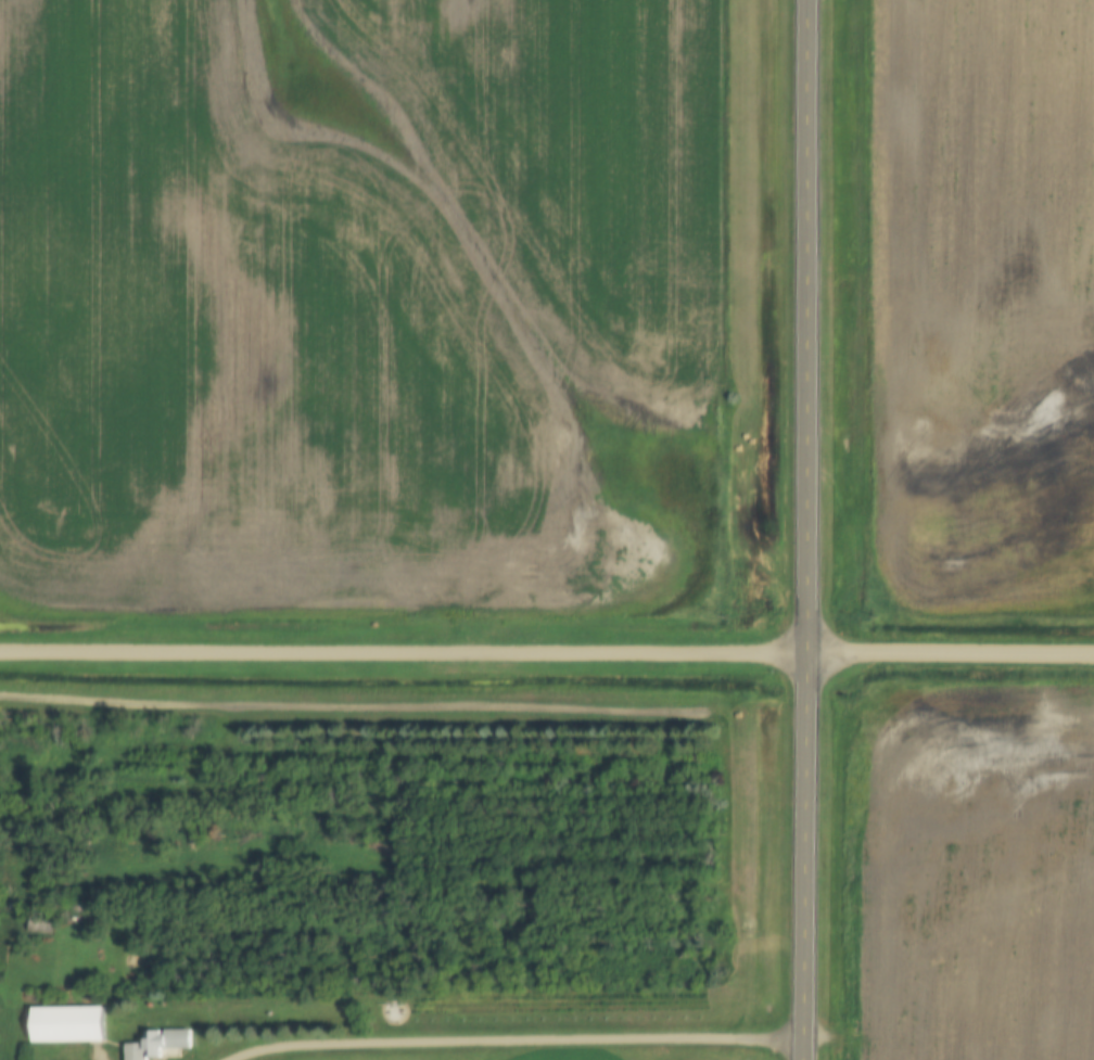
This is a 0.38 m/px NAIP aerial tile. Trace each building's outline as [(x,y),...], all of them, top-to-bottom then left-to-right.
[(49,921),(23,921),(22,936),(49,936),(49,921)] [(104,1044),(103,1009),(32,1009),(32,1044),(104,1044)] [(191,1031),(144,1032),(144,1045),(124,1045),(124,1059),(146,1059),(179,1058),(178,1050),(191,1050),(191,1031)]
